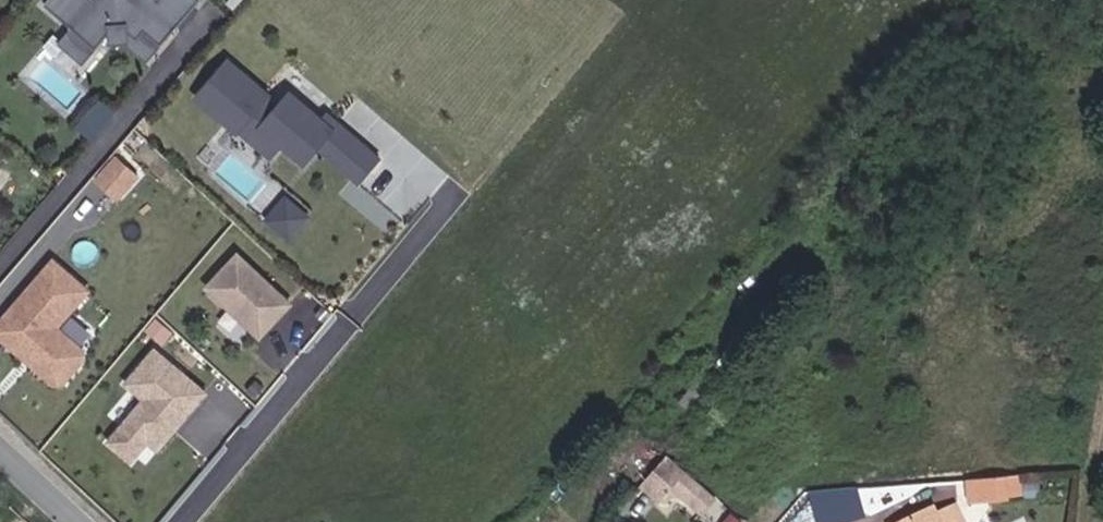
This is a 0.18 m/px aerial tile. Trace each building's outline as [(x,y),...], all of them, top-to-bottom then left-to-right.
[(43,5),(70,27),(57,42),(83,64),(110,32),(145,62),(199,0),(47,0),(43,5)] [(226,59),(195,95),(271,160),(279,151),(302,171),(318,152),(357,185),(381,157),(327,111),(320,119),(287,91),(277,102),(226,59)] [(136,177),(116,157),(93,180),(114,199),(136,177)] [(266,221),(293,241),(314,213),(288,193),(266,221)] [(291,305),(236,253),(203,287),(259,339),(291,305)] [(52,258),(0,319),(0,345),(56,393),(88,355),(59,330),(91,292),(52,258)] [(207,395),(153,348),(120,386),(137,400),(101,441),(131,468),(148,448),(155,454),(207,395)] [(655,502),(667,489),(682,502),(697,485),(668,458),(642,489),(655,502)] [(1015,475),(961,480),(963,500),(1017,495),(1015,475)] [(697,485),(682,502),(696,514),(712,497),(697,485)] [(955,510),(934,519),(935,521),(960,521),(955,510)]
